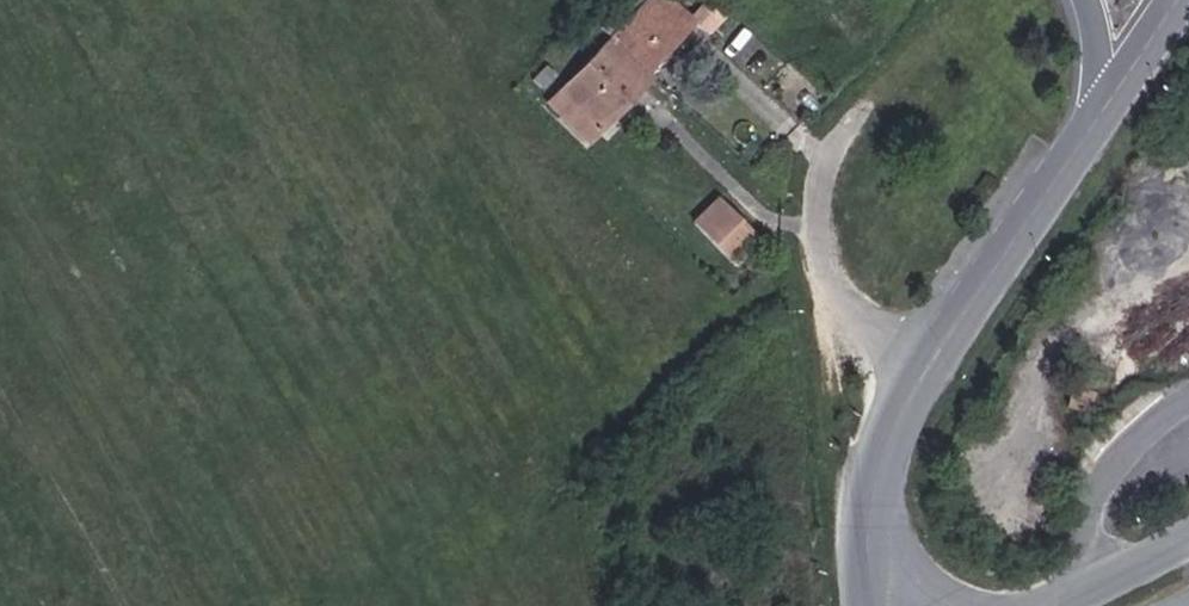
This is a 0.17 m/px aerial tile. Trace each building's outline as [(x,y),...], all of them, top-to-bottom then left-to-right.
[(557,103),(598,144),(665,77),(660,72),(706,23),(681,0),(654,0),(557,103)] [(714,252),(744,229),(715,194),(686,217),(714,252)]
